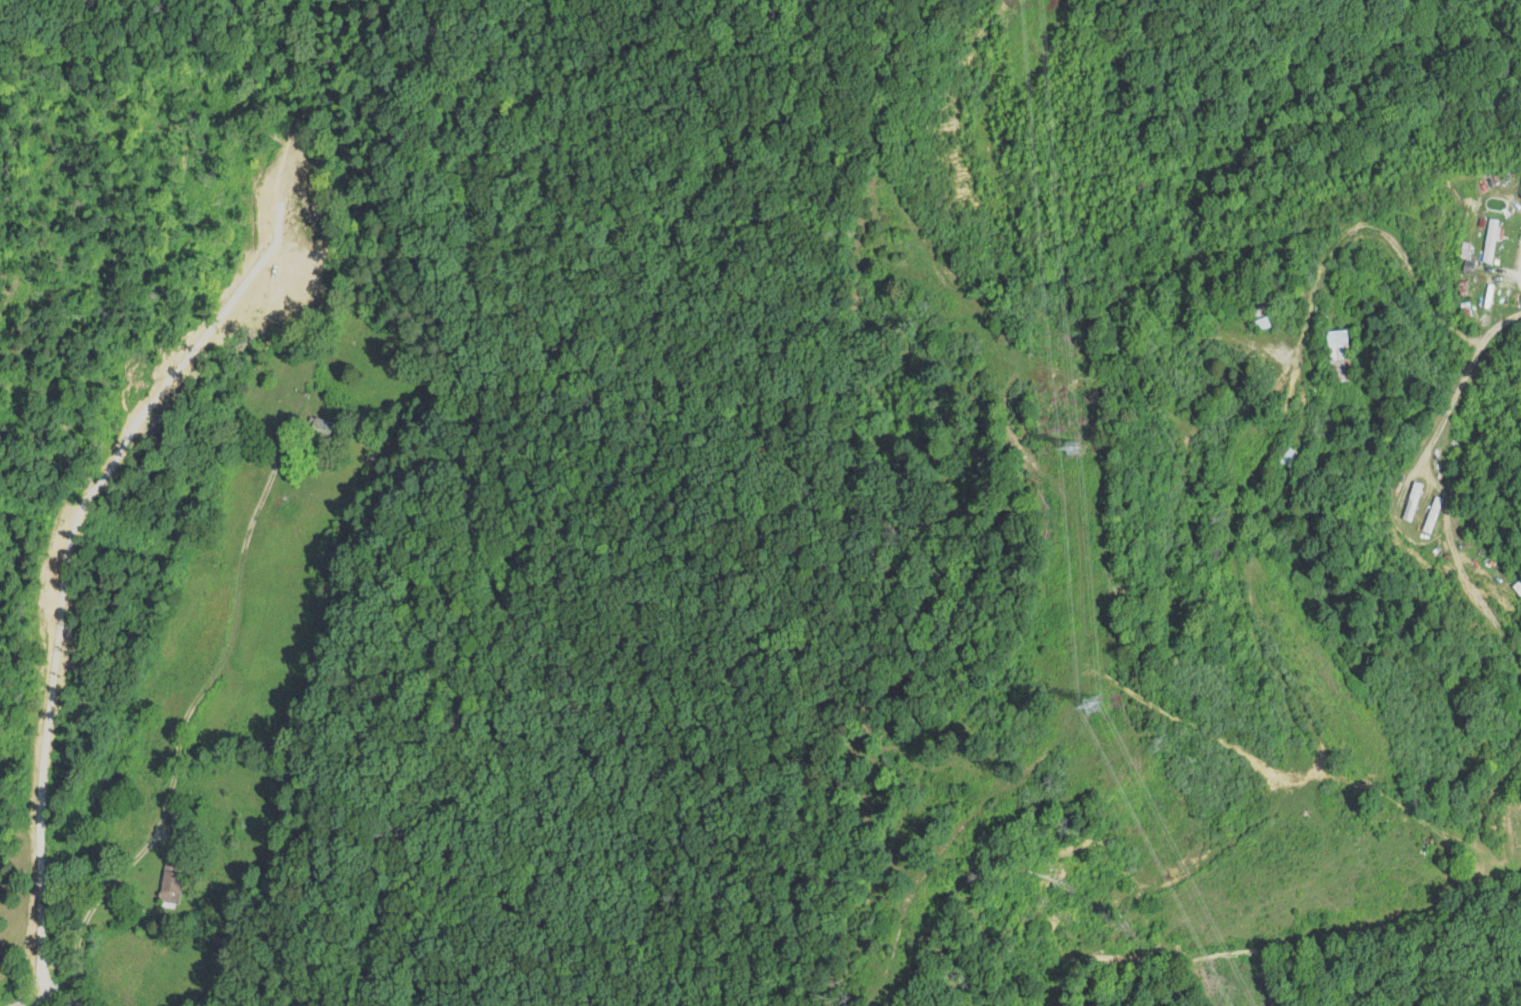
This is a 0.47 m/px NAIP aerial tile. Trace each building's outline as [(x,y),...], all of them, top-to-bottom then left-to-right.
[(181,906),(179,865),(163,867),(165,907),(181,906)]
